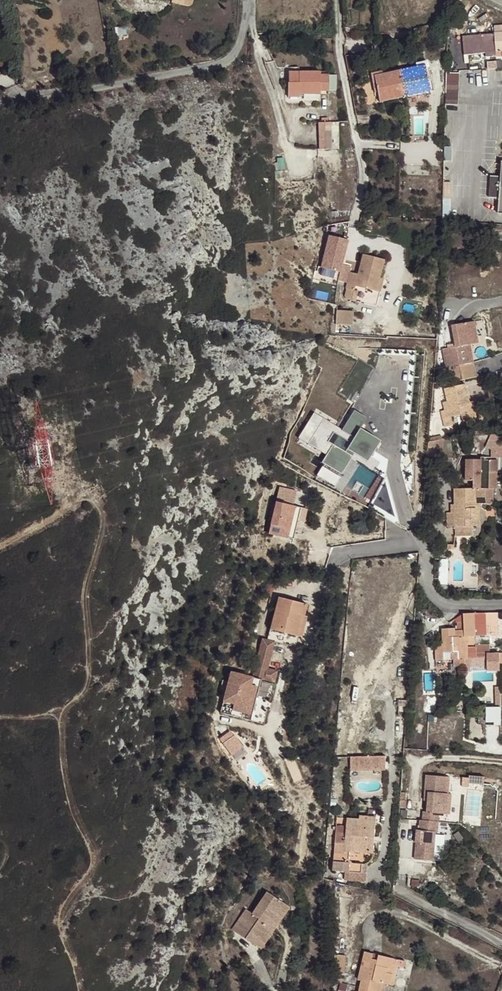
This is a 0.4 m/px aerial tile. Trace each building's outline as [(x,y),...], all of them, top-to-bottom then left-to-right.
[(494,26),(495,33),(462,35),(464,54),(485,53),(485,57),(501,56),(501,25),(494,26)] [(115,35),(128,33),(127,26),(122,26),(114,28),(115,35)] [(399,70),(405,96),(430,90),(425,65),(399,70)] [(380,101),(405,96),(399,70),(383,74),(382,70),(371,73),(375,92),(377,91),(380,101)] [(328,74),(328,71),(288,71),(288,96),(299,96),(299,94),(328,94),(328,74)] [(447,73),(446,104),(458,104),(459,73),(447,73)] [(322,122),(319,123),(319,149),(331,149),(330,122),(327,122),(327,118),(321,118),(322,122)] [(501,176),(491,175),(489,198),(499,198),(498,213),(501,213),(501,161),(501,176)] [(350,272),(351,267),(342,265),(348,241),(329,236),(321,268),(340,273),(338,280),(347,283),(350,272)] [(380,292),(383,279),(379,278),(384,260),(363,254),(357,274),(350,272),(347,283),(346,288),(347,288),(354,290),(355,285),(380,292)] [(358,291),(354,290),(347,288),(345,296),(347,298),(355,301),(358,291)] [(337,310),(336,324),(352,325),(353,311),(337,310)] [(474,326),(479,348),(486,346),(481,325),(474,326)] [(452,331),(457,352),(471,349),(479,348),(474,326),(452,331)] [(457,352),(461,371),(475,368),(471,349),(457,352)] [(441,411),(444,424),(452,422),(451,416),(461,414),(463,421),(477,418),(474,402),(470,403),(466,384),(478,382),(475,368),(461,371),(464,385),(444,389),(447,402),(443,403),(445,410),(441,411)] [(331,458),(348,468),(358,450),(363,453),(377,428),(357,416),(350,427),(349,427),(345,434),(337,430),(329,444),(337,449),(331,458)] [(489,434),(489,448),(493,448),(493,457),(501,457),(501,434),(489,434)] [(442,439),(433,440),(432,457),(438,458),(445,458),(446,463),(453,463),(451,437),(442,439)] [(320,465),(325,468),(329,462),(324,459),(320,465)] [(455,526),(455,535),(472,535),(472,525),(477,525),(476,505),(476,497),(485,497),(485,502),(493,502),(493,488),(496,489),(496,460),(488,460),(489,489),(481,489),(481,460),(466,460),(466,482),(473,482),(473,489),(454,489),(454,505),(451,505),(451,512),(447,513),(447,526),(455,526)] [(277,502),(269,533),(294,539),(301,508),(277,502)] [(255,625),(252,636),(262,638),(274,641),(295,647),(298,636),(301,637),(306,617),(305,616),(308,604),(279,597),(270,629),(255,625)] [(489,613),(464,614),(464,622),(457,622),(458,630),(455,630),(455,628),(442,629),(443,642),(435,642),(436,660),(443,660),(443,652),(452,651),(452,659),(459,659),(465,659),(468,658),(467,636),(475,636),(475,625),(490,624),(489,613)] [(266,669),(274,641),(262,638),(252,677),(260,679),(275,682),(278,670),(266,669)] [(470,653),(471,668),(487,667),(487,662),(486,653),(490,653),(489,645),(476,645),(476,653),(470,653)] [(252,708),(244,706),(251,677),(232,672),(221,713),(249,720),(252,708)] [(244,706),(252,708),(260,679),(252,677),(251,677),(244,706)] [(489,722),(501,722),(501,706),(489,706),(489,722)] [(233,755),(246,746),(233,729),(220,738),(233,755)] [(385,770),(385,756),(351,757),(350,770),(385,770)] [(296,781),(303,779),(296,757),(287,760),(292,775),(294,774),(296,781)] [(423,812),(422,820),(439,822),(439,813),(447,814),(448,794),(450,777),(426,775),(424,800),(428,801),(427,812),(423,812)] [(349,851),(373,853),(376,817),(360,816),(359,819),(337,818),(333,870),(345,871),(361,873),(362,864),(352,863),(349,859),(349,851)] [(416,842),(415,859),(433,861),(436,832),(438,833),(439,822),(422,820),(420,820),(419,830),(417,830),(416,842)] [(361,873),(345,871),(344,880),(365,882),(366,864),(362,864),(361,873)] [(251,942),(261,949),(289,907),(267,892),(252,914),(245,910),(232,930),(241,936),(251,942)] [(246,949),(251,942),(241,936),(236,943),(246,949)] [(365,952),(362,964),(370,966),(372,959),(373,954),(365,952)] [(360,987),(376,990),(381,990),(383,983),(386,984),(390,984),(392,974),(387,973),(388,968),(391,969),(394,959),(380,955),(378,960),(372,959),(370,966),(362,964),(359,979),(362,980),(360,987)] [(392,974),(390,984),(393,985),(398,967),(404,968),(405,961),(394,959),(391,969),(388,968),(387,973),(392,974)]
